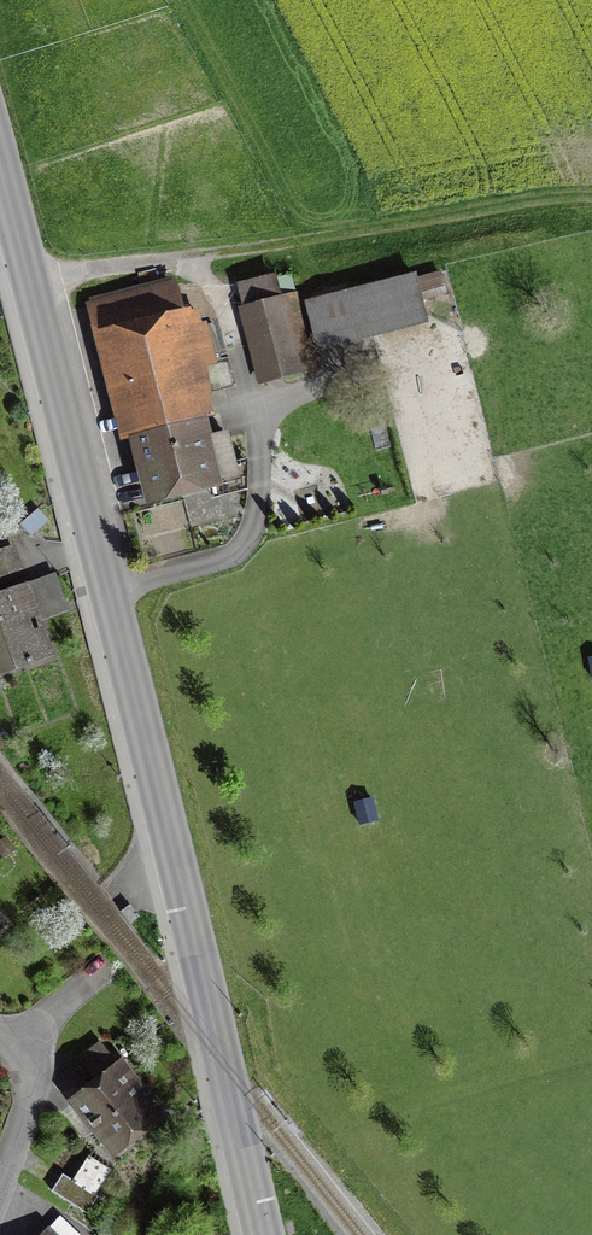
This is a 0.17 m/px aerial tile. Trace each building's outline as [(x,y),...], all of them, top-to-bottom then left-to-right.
[(416,274),(309,302),(319,343),(426,316),(422,299),(443,293),(439,275),(418,281),(416,274)] [(279,286),(241,295),(263,382),(300,373),(279,286)] [(173,288),(89,312),(124,434),(137,430),(156,496),(213,480),(218,496),(238,490),(223,435),(209,439),(196,394),(204,392),(196,365),(214,360),(199,310),(181,316),(173,288)] [(0,554),(0,573),(18,567),(12,550),(0,554)] [(0,595),(0,672),(50,655),(27,586),(0,595)] [(130,903),(121,910),(130,922),(139,916),(130,903)] [(102,1043),(81,1059),(92,1073),(112,1058),(102,1043)] [(116,1069),(77,1100),(115,1149),(154,1118),(116,1069)] [(98,1196),(62,1174),(52,1190),(88,1213),(98,1196)] [(47,1234),(69,1234),(59,1224),(47,1234)]
